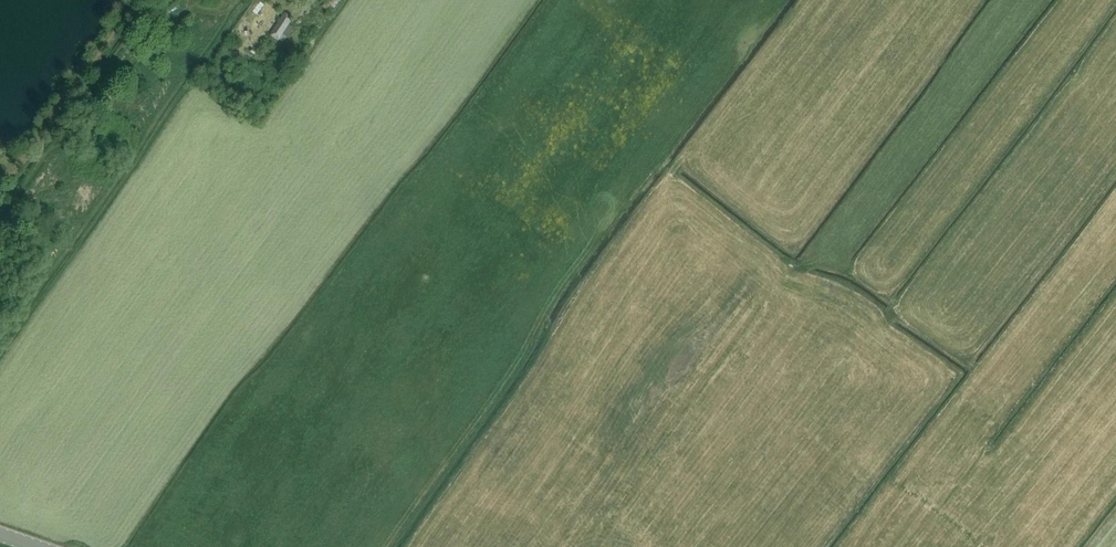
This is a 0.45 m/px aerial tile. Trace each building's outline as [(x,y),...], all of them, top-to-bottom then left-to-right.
[(342,0),(327,0),(321,8),(330,15),(342,0)] [(285,13),(281,19),(289,25),(294,18),(285,13)]
